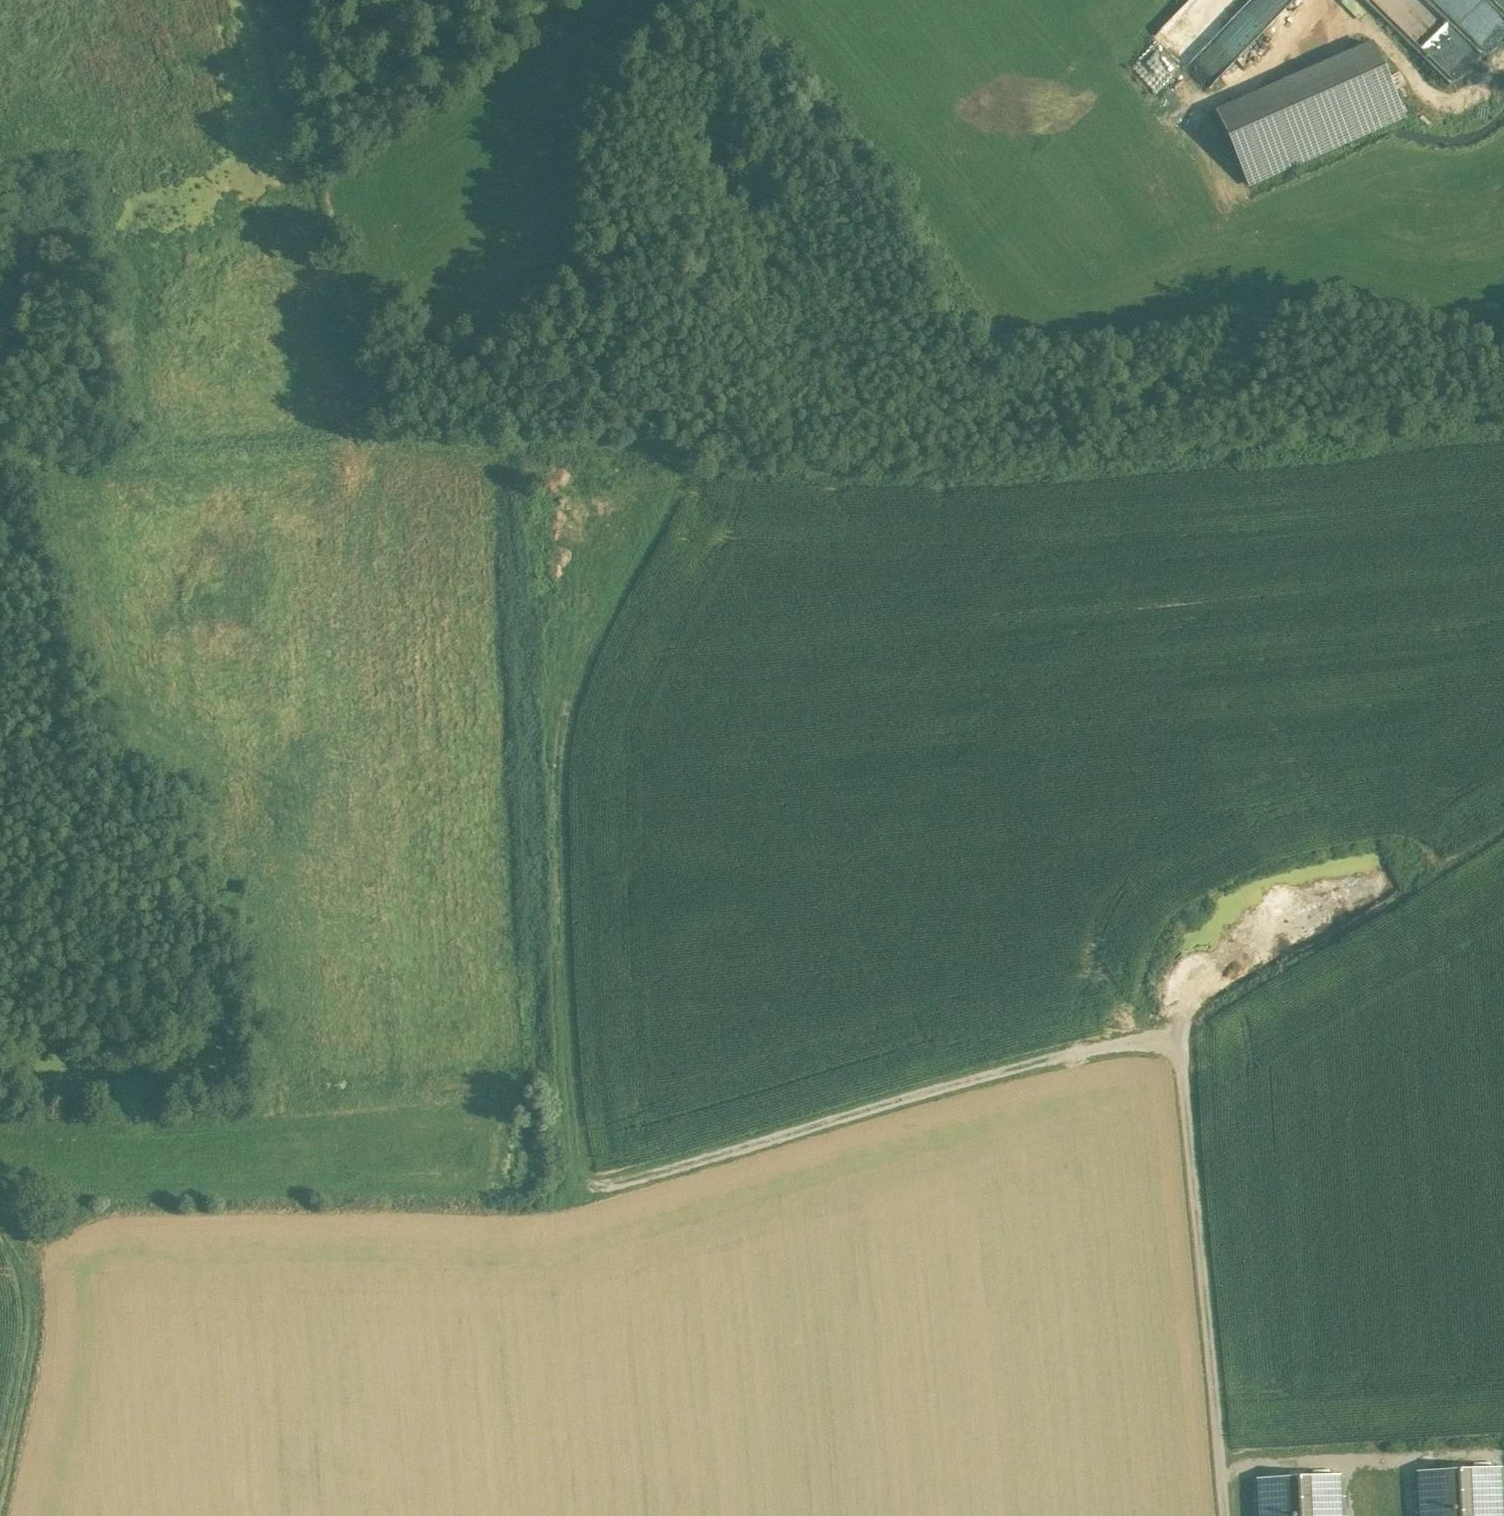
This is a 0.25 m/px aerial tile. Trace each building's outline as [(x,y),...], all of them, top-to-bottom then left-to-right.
[(1155,36),(1186,66),(1251,0),(1190,0),(1155,36)] [(1186,66),(1209,89),(1294,0),(1251,0),(1186,66)] [(1250,183),(1403,115),(1372,45),(1218,112),(1250,183)] [(1416,1471),(1418,1515),(1503,1515),(1501,1468),(1416,1471)] [(1256,1479),(1257,1515),(1345,1515),(1343,1475),(1256,1479)]
